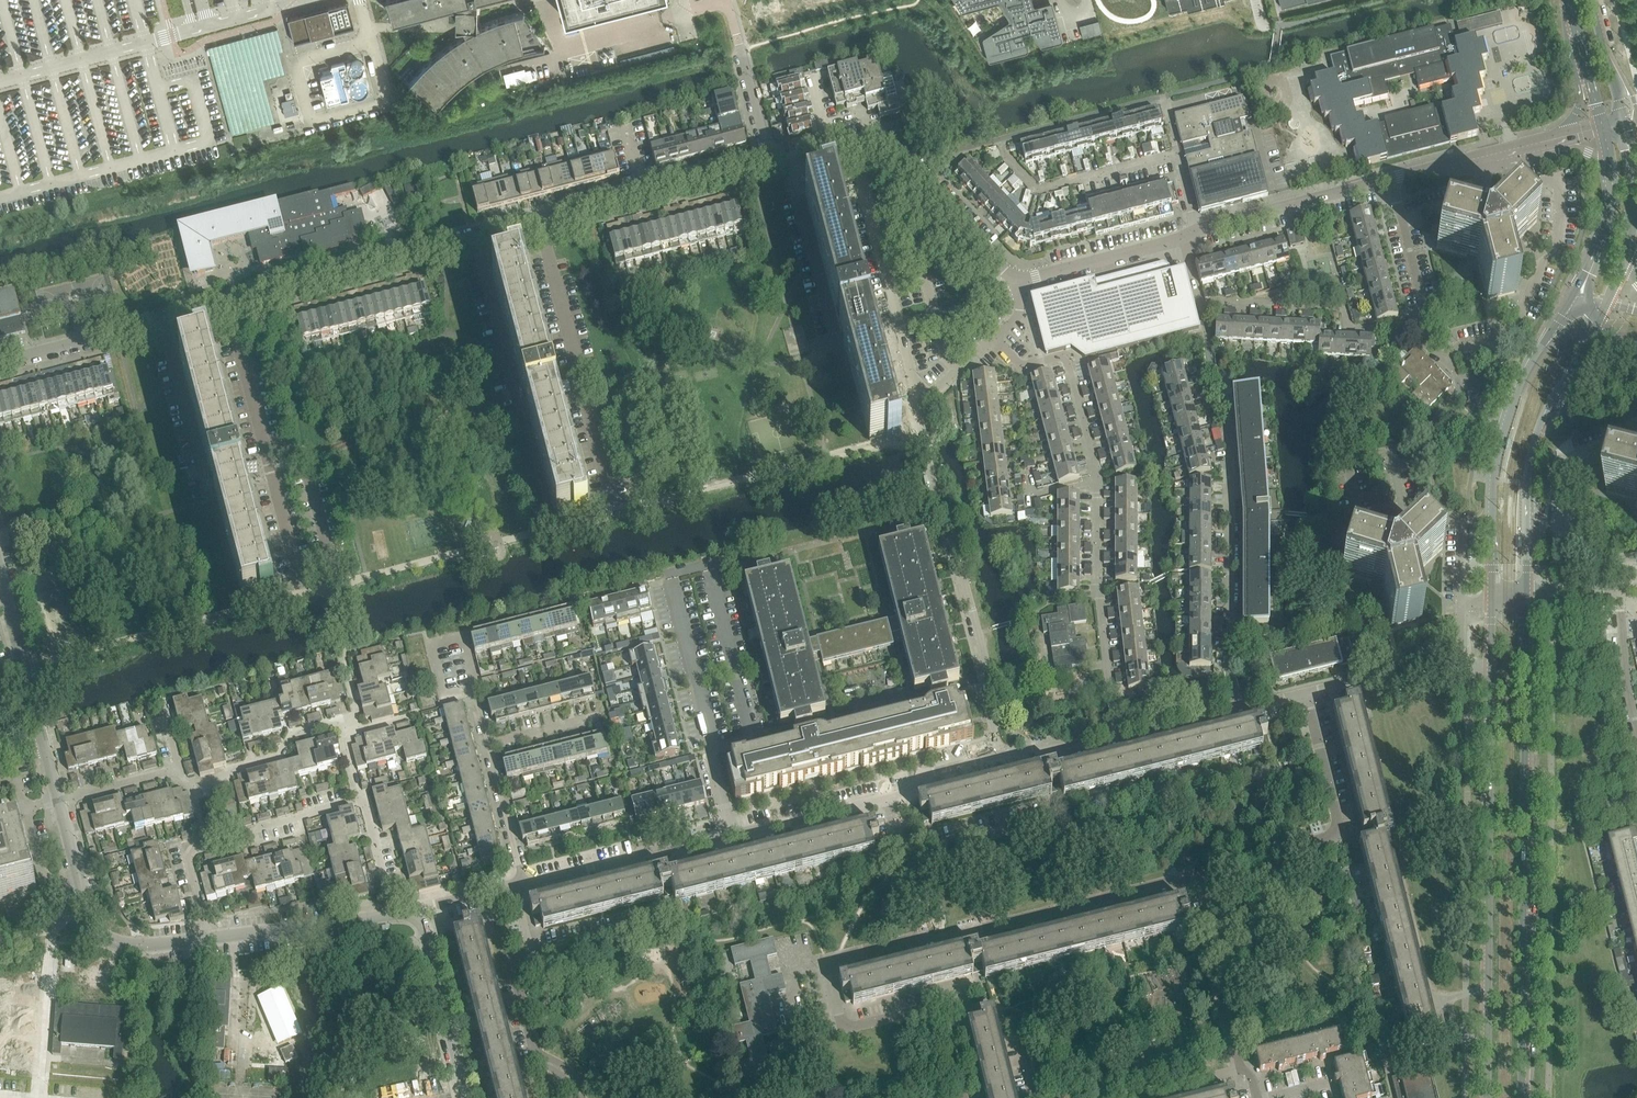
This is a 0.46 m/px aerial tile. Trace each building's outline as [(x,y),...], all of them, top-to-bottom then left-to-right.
[(383,6),(392,10),(393,15),(393,16),(452,1),(457,1),(456,21),(459,21),(460,24),(461,26),(461,27),(460,27),(460,28),(460,29),(460,30),(461,30),(461,31),(462,31),(463,31),(464,31),(466,35),(466,36),(465,36),(457,41),(451,45),(437,56),(424,67),(412,80),(409,83),(410,84),(410,83),(421,92),(429,98),(437,106),(437,107),(440,104),(450,94),(460,84),(471,76),(477,72),(484,68),(496,61),(503,59),(510,56),(523,52),(537,49),(545,48),(544,47),(543,47),(537,37),(528,23),(523,15),(524,15),(524,14),(514,16),(497,21),(481,28),(480,28),(477,21),(478,0),(473,0),(472,0),(387,0),(383,6)] [(566,19),(638,0),(561,0),(566,19)] [(965,9),(1000,0),(959,0),(965,9)] [(1051,4),(1050,3),(1049,3),(1048,3),(1030,7),(1028,0),(1002,0),(1016,21),(985,41),(984,42),(984,43),(984,44),(988,60),(989,60),(989,61),(990,61),(990,62),(991,62),(992,62),(1027,52),(1028,52),(1028,51),(1029,50),(1029,49),(1024,31),(1030,29),(1039,44),(1057,39),(1058,39),(1058,38),(1059,38),(1059,37),(1059,36),(1059,35),(1051,4)] [(1169,10),(1206,0),(1167,0),(1169,10)] [(355,26),(348,2),(288,18),(295,43),(355,26)] [(1457,23),(1460,35),(1503,24),(1499,12),(1457,23)] [(1102,32),(1099,20),(1098,20),(1092,22),(1096,34),(1102,32)] [(1096,34),(1092,22),(1086,23),(1089,36),(1096,34)] [(1086,23),(1080,25),(1083,38),(1089,36),(1086,23)] [(1346,53),(1330,58),(1334,74),(1314,79),(1314,80),(1305,82),(1307,89),(1310,88),(1314,105),(1320,103),(1324,119),(1331,117),(1335,133),(1341,132),(1345,148),(1357,145),(1358,149),(1355,150),(1359,167),(1387,160),(1387,159),(1450,143),(1477,136),(1473,119),(1472,115),(1480,113),(1476,97),(1483,95),(1478,79),(1485,77),(1481,61),(1487,60),(1483,43),(1476,45),(1474,38),(1454,43),(1450,26),(1433,31),(1433,30),(1346,52),(1346,53)] [(283,51),(277,29),(208,46),(232,135),(275,123),(263,80),(286,74),(280,52),(283,51)] [(837,59),(814,65),(816,72),(839,65),(837,59)] [(365,71),(365,69),(365,66),(364,64),(362,63),(360,62),(357,61),(355,62),(353,64),(351,66),(350,68),(351,70),(352,73),(353,75),(355,76),(357,76),(360,76),(362,75),(364,73),(365,71)] [(333,70),(320,73),(322,78),(328,102),(341,98),(342,101),(349,99),(340,68),(346,67),(345,62),(332,65),(333,70)] [(866,64),(867,67),(858,69),(857,66),(828,73),(836,108),(846,105),(847,108),(849,108),(857,106),(856,103),(865,100),(868,111),(877,108),(880,118),(900,113),(899,109),(908,107),(902,82),(904,80),(897,71),(891,77),(881,80),(877,62),(866,64)] [(765,70),(756,72),(759,80),(764,79),(766,75),(765,70)] [(803,75),(795,77),(796,79),(776,85),(778,92),(781,91),(782,97),(801,92),(799,82),(805,81),(803,75)] [(369,93),(370,90),(370,87),(369,84),(368,81),(365,79),(362,78),(358,78),(355,79),(353,82),(351,84),(350,87),(351,91),(352,94),(354,96),(357,97),(361,98),(364,97),(367,96),(369,93)] [(782,97),(779,97),(782,105),(784,105),(786,110),(805,105),(803,97),(808,95),(807,90),(801,92),(782,97)] [(733,94),(712,99),(714,109),(715,111),(736,105),(733,94)] [(294,97),(281,101),(283,106),(295,102),(294,97)] [(1242,99),(1174,116),(1182,146),(1208,139),(1211,152),(1185,159),(1190,178),(1200,214),(1268,196),(1259,160),(1251,133),(1243,135),(1239,120),(1247,118),(1242,99)] [(297,108),(295,102),(283,106),(284,111),(297,108)] [(806,110),(812,109),(811,104),(805,105),(786,110),(783,111),(785,119),(788,118),(789,123),(808,118),(806,110)] [(714,109),(709,111),(710,114),(715,113),(718,122),(739,117),(736,105),(715,111),(714,109)] [(298,113),(297,108),(284,111),(285,116),(298,113)] [(1144,112),(1150,132),(1161,129),(1161,126),(1163,125),(1161,115),(1158,116),(1156,109),(1144,112)] [(1144,112),(1133,115),(1139,135),(1150,132),(1144,112)] [(1133,115),(1122,118),(1127,138),(1139,135),(1133,115)] [(739,117),(718,122),(719,129),(720,129),(725,150),(746,145),(739,117)] [(812,132),(809,123),(815,122),(814,117),(808,118),(789,123),(786,124),(788,132),(791,131),(793,137),(812,132)] [(1122,118),(1111,121),(1116,141),(1127,138),(1122,118)] [(1111,121),(1100,124),(1105,144),(1116,141),(1111,121)] [(1100,124),(1088,127),(1094,147),(1105,144),(1100,124)] [(1088,127),(1077,130),(1082,150),(1094,147),(1088,127)] [(695,135),(686,138),(691,159),(703,156),(697,135),(699,134),(697,128),(694,129),(695,135)] [(719,129),(708,132),(714,153),(725,150),(720,129),(719,129)] [(779,130),(773,132),(775,142),(782,140),(779,130)] [(1077,130),(1066,132),(1071,153),(1082,150),(1077,130)] [(699,134),(697,135),(703,156),(714,153),(708,132),(699,134)] [(1066,132),(1054,135),(1060,156),(1071,153),(1066,132)] [(671,135),(672,141),(663,144),(668,165),(680,162),(674,141),(676,140),(674,134),(671,135)] [(1054,135),(1043,138),(1048,159),(1060,156),(1054,135)] [(676,140),(674,141),(680,162),(691,159),(686,138),(676,140)] [(1043,138),(1032,141),(1037,162),(1048,159),(1043,138)] [(1022,151),(1019,152),(1022,162),(1025,161),(1026,165),(1037,162),(1032,141),(1020,144),(1022,151)] [(663,144),(651,147),(656,168),(668,165),(663,144)] [(613,152),(612,149),(601,152),(609,180),(619,177),(613,152)] [(601,152),(590,155),(598,183),(609,180),(601,152)] [(493,155),(487,157),(488,162),(489,165),(495,163),(493,155)] [(590,155),(579,158),(587,186),(598,183),(590,155)] [(579,158),(569,161),(576,189),(587,186),(579,158)] [(569,161),(558,164),(565,192),(576,189),(569,161)] [(956,173),(954,175),(961,182),(963,185),(966,183),(973,176),(979,171),(970,161),(964,166),(962,163),(956,169),(958,171),(956,173)] [(558,164),(547,166),(554,194),(565,192),(558,164)] [(547,166),(536,169),(543,197),(554,194),(547,166)] [(536,169),(525,172),(532,200),(543,197),(536,169)] [(966,183),(963,185),(967,189),(972,195),(975,193),(982,186),(988,180),(979,171),(973,176),(966,183)] [(525,172),(514,175),(521,203),(532,200),(525,172)] [(514,175),(503,178),(511,206),(521,203),(514,175)] [(503,178),(492,181),(500,209),(511,206),(503,178)] [(1123,189),(1086,199),(1088,206),(1089,210),(1092,219),(1093,225),(1094,228),(1095,230),(1094,231),(1095,235),(1173,215),(1171,205),(1178,204),(1173,184),(1166,186),(1164,179),(1127,188),(1126,184),(1127,184),(1126,180),(1125,179),(1124,178),(1122,178),(1120,179),(1120,180),(1120,182),(1119,182),(1120,186),(1122,185),(1123,189)] [(975,193),(972,195),(978,201),(981,204),(984,202),(991,196),(997,190),(988,180),(982,186),(975,193)] [(492,181),(481,184),(489,212),(500,209),(492,181)] [(822,190),(805,195),(842,334),(842,335),(842,337),(869,439),(870,441),(886,437),(887,441),(901,437),(900,433),(899,433),(898,426),(897,423),(893,409),(893,407),(889,393),(888,390),(885,376),(884,374),(880,360),(880,357),(876,343),(875,341),(874,334),(875,334),(878,333),(871,302),(872,302),(872,301),(865,302),(861,287),(859,280),(859,277),(855,263),(855,261),(851,247),(850,244),(846,230),(846,228),(842,213),(842,211),(838,197),(837,195),(835,187),(834,183),(821,186),(822,190)] [(363,198),(377,191),(373,184),(360,191),(363,198)] [(391,184),(384,187),(394,208),(401,204),(391,184)] [(419,184),(404,188),(408,201),(423,198),(419,184)] [(481,184),(470,186),(471,189),(478,214),(489,212),(481,184)] [(337,248),(336,244),(352,240),(351,237),(366,233),(361,213),(345,217),(345,216),(343,210),(338,211),(337,211),(334,212),(330,198),(344,195),(345,195),(355,192),(354,185),(279,205),(181,230),(191,269),(196,268),(197,274),(213,270),(209,253),(212,252),(211,245),(248,235),(249,235),(250,234),(251,240),(254,250),(258,249),(262,264),(282,259),(279,249),(288,247),(289,249),(297,247),(298,247),(297,244),(302,243),(307,260),(323,256),(322,252),(337,248)] [(984,202),(981,204),(985,209),(991,214),(993,212),(1000,205),(1006,200),(997,190),(991,196),(984,202)] [(993,212),(991,214),(997,221),(1000,224),(1002,222),(1009,215),(1015,210),(1006,200),(1000,205),(993,212)] [(1445,219),(1436,249),(1477,260),(1487,300),(1517,293),(1509,262),(1518,260),(1520,250),(1514,244),(1537,222),(1515,200),(1499,216),(1493,222),(1489,221),(1486,221),(1485,222),(1483,222),(1480,223),(1477,225),(1475,227),(1445,219)] [(688,203),(681,204),(683,212),(690,210),(688,203)] [(672,215),(670,207),(663,209),(665,216),(672,215)] [(729,209),(735,234),(745,232),(738,207),(729,209)] [(729,209),(720,212),(726,237),(735,234),(729,209)] [(1002,222),(1000,224),(1003,227),(1008,234),(1011,232),(1018,225),(1024,219),(1015,210),(1009,215),(1002,222)] [(1089,210),(1076,213),(1079,223),(1081,231),(1082,234),(1086,233),(1094,231),(1095,230),(1094,228),(1093,225),(1092,219),(1089,210)] [(1370,210),(1349,215),(1352,226),(1373,221),(1370,210)] [(720,212),(710,214),(717,239),(726,237),(720,212)] [(1076,213),(1064,217),(1066,226),(1068,234),(1069,237),(1077,235),(1082,234),(1081,231),(1079,223),(1076,213)] [(642,214),(636,216),(638,223),(644,222),(642,214)] [(710,214),(701,216),(708,241),(717,239),(710,214)] [(701,216),(692,219),(699,244),(708,241),(701,216)] [(633,217),(627,219),(629,226),(635,224),(633,217)] [(1064,217),(1051,220),(1053,229),(1055,238),(1056,240),(1061,239),(1069,237),(1068,234),(1066,226),(1064,217)] [(626,226),(624,219),(618,221),(620,228),(626,226)] [(692,219),(683,221),(690,246),(699,244),(692,219)] [(1011,232),(1008,234),(1015,241),(1018,244),(1019,242),(1024,244),(1026,238),(1028,233),(1030,224),(1027,223),(1024,219),(1018,225),(1011,232)] [(1051,220),(1038,223),(1040,232),(1042,241),(1043,244),(1051,242),(1056,240),(1055,238),(1053,229),(1051,220)] [(683,221),(674,223),(680,249),(690,246),(683,221)] [(1373,221),(1352,226),(1355,237),(1375,231),(1373,221)] [(674,223),(665,226),(671,251),(680,249),(674,223)] [(1026,238),(1024,244),(1029,245),(1030,247),(1034,246),(1043,244),(1042,241),(1040,232),(1038,223),(1034,225),(1030,224),(1028,233),(1026,238)] [(665,226),(656,228),(662,253),(671,251),(665,226)] [(656,228),(647,231),(653,256),(662,253),(656,228)] [(1301,228),(1286,232),(1290,248),(1305,244),(1301,228)] [(647,231),(637,233),(644,258),(653,256),(647,231)] [(1375,231),(1355,237),(1357,247),(1378,242),(1375,231)] [(637,233),(628,235),(635,260),(644,258),(637,233)] [(628,235),(619,238),(626,263),(635,260),(628,235)] [(619,238),(610,240),(616,265),(626,263),(619,238)] [(1271,243),(1276,264),(1289,261),(1284,240),(1271,243)] [(1378,242),(1357,247),(1360,258),(1381,253),(1378,242)] [(1271,243),(1258,246),(1264,267),(1276,264),(1271,243)] [(1258,246),(1246,250),(1251,270),(1264,267),(1258,246)] [(1246,250),(1233,253),(1239,274),(1251,270),(1246,250)] [(1233,253),(1221,256),(1226,277),(1239,274),(1233,253)] [(1381,253),(1360,258),(1363,269),(1384,263),(1381,253)] [(1221,256),(1208,259),(1214,280),(1226,277),(1221,256)] [(1208,259),(1195,263),(1201,283),(1214,280),(1208,259)] [(1384,263),(1363,269),(1366,279),(1386,274),(1384,263)] [(510,272),(493,276),(557,522),(574,518),(575,522),(589,519),(587,515),(556,396),(560,396),(559,387),(554,387),(523,268),(522,264),(508,268),(510,272)] [(1037,301),(1033,307),(1035,314),(1046,354),(1048,354),(1055,352),(1065,350),(1070,348),(1072,349),(1085,358),(1097,355),(1100,354),(1149,342),(1152,341),(1176,335),(1179,334),(1198,329),(1199,329),(1184,271),(1170,274),(1169,267),(1163,264),(1093,282),(1048,294),(1040,296),(1037,301)] [(1386,274),(1366,279),(1368,290),(1389,284),(1386,274)] [(414,282),(412,275),(406,276),(408,283),(414,282)] [(1389,284),(1368,290),(1371,300),(1392,295),(1389,284)] [(416,291),(423,316),(432,313),(426,288),(416,291)] [(26,333),(21,317),(14,290),(0,294),(0,340),(26,333)] [(416,291),(407,293),(414,318),(423,316),(416,291)] [(407,293),(398,295),(405,320),(414,318),(407,293)] [(398,295),(389,298),(396,323),(405,320),(398,295)] [(1392,295),(1371,300),(1374,311),(1395,305),(1392,295)] [(389,298),(380,300),(386,325),(396,323),(389,298)] [(380,300),(371,303),(377,328),(386,325),(380,300)] [(312,301),(305,302),(307,310),(314,308),(312,301)] [(371,303),(362,305),(368,330),(377,328),(371,303)] [(362,305),(353,307),(359,332),(368,330),(362,305)] [(1395,305),(1374,311),(1377,322),(1398,317),(1395,305)] [(353,307),(343,310),(350,335),(359,332),(353,307)] [(343,310),(334,312),(341,337),(350,335),(343,310)] [(334,312),(325,314),(332,340),(341,337),(334,312)] [(325,314),(316,317),(323,342),(332,340),(325,314)] [(316,317),(307,319),(313,344),(323,342),(316,317)] [(307,319),(297,322),(304,347),(313,344),(307,319)] [(1216,319),(1215,340),(1228,341),(1229,320),(1216,319)] [(1229,320),(1228,341),(1241,342),(1242,320),(1229,320)] [(1242,320),(1241,342),(1254,342),(1255,321),(1242,320)] [(1255,321),(1254,342),(1267,343),(1268,322),(1255,321)] [(1268,322),(1267,343),(1280,344),(1281,322),(1268,322)] [(1281,322),(1280,344),(1293,344),(1294,323),(1281,322)] [(1294,323),(1293,344),(1305,345),(1307,323),(1294,323)] [(1307,323),(1305,345),(1318,345),(1319,335),(1320,324),(1307,323)] [(1318,345),(1318,356),(1331,357),(1332,336),(1319,335),(1318,345)] [(1332,336),(1331,357),(1344,358),(1345,336),(1332,336)] [(1345,336),(1344,358),(1357,358),(1358,337),(1345,336)] [(1363,358),(1362,364),(1375,365),(1376,351),(1381,351),(1381,339),(1371,339),(1371,337),(1358,337),(1357,358),(1363,358)] [(241,469),(241,467),(211,350),(210,346),(196,349),(197,353),(181,358),(245,604),(262,600),(263,604),(276,600),(275,596),(244,480),(244,478),(247,477),(247,468),(241,469)] [(1419,388),(1412,395),(1426,411),(1448,390),(1448,384),(1449,383),(1450,382),(1416,347),(1407,356),(1411,359),(1405,365),(1398,358),(1386,370),(1401,385),(1409,378),(1419,388)] [(1108,363),(1088,369),(1090,379),(1111,374),(1108,363)] [(1182,365),(1161,370),(1164,381),(1185,376),(1182,365)] [(120,400),(117,388),(113,390),(108,371),(99,374),(105,399),(108,398),(109,403),(120,400)] [(1054,383),(1051,372),(1030,378),(1033,388),(1054,383)] [(973,375),(974,386),(995,384),(994,373),(973,375)] [(99,374),(90,376),(96,401),(105,399),(99,374)] [(1114,384),(1111,374),(1090,379),(1093,390),(1114,384)] [(90,376),(80,378),(87,403),(96,401),(90,376)] [(1185,376),(1164,381),(1167,392),(1188,387),(1185,376)] [(80,378),(71,381),(78,406),(87,403),(80,378)] [(71,381),(62,383),(69,408),(78,406),(71,381)] [(62,383),(53,385),(60,410),(69,408),(62,383)] [(1057,394),(1054,383),(1033,388),(1036,399),(1057,394)] [(974,386),(975,397),(997,394),(995,384),(974,386)] [(1117,395),(1114,384),(1093,390),(1096,400),(1117,395)] [(53,385),(44,388),(50,413),(60,410),(53,385)] [(1242,617),(1242,624),(1244,624),(1244,627),(1245,627),(1246,628),(1246,629),(1253,629),(1253,624),(1268,624),(1268,522),(1271,522),(1271,518),(1268,519),(1268,516),(1268,515),(1271,514),(1270,503),(1267,503),(1258,388),(1243,389),(1243,385),(1234,385),(1234,390),(1234,398),(1233,398),(1234,411),(1235,411),(1236,419),(1237,427),(1235,427),(1236,440),(1238,440),(1238,447),(1239,447),(1239,448),(1238,448),(1239,456),(1237,456),(1238,469),(1240,469),(1241,476),(1241,477),(1241,485),(1240,485),(1241,498),(1242,497),(1243,505),(1243,506),(1244,516),(1244,515),(1244,516),(1242,516),(1242,520),(1242,522),(1244,522),(1244,523),(1244,530),(1242,530),(1242,543),(1244,543),(1244,551),(1244,552),(1244,559),(1242,559),(1242,572),(1244,572),(1244,580),(1244,581),(1244,588),(1242,588),(1242,601),(1244,601),(1244,609),(1244,610),(1244,617),(1242,617)] [(1188,387),(1167,392),(1170,402),(1190,397),(1188,387)] [(44,388),(35,390),(41,415),(50,413),(44,388)] [(35,390),(26,393),(32,418),(41,415),(35,390)] [(26,393),(17,395),(23,420),(32,418),(26,393)] [(975,397),(977,408),(998,405),(997,394),(975,397)] [(1057,394),(1036,399),(1039,410),(1060,404),(1057,394)] [(17,395),(7,397),(14,422),(23,420),(17,395)] [(1096,400),(1099,411),(1120,406),(1117,395),(1096,400)] [(0,399),(0,406),(5,425),(14,422),(7,397),(0,399)] [(1190,397),(1170,402),(1172,413),(1193,408),(1190,397)] [(1060,404),(1039,410),(1042,420),(1062,415),(1060,404)] [(998,405),(977,408),(978,419),(999,416),(998,405)] [(1120,406),(1099,411),(1102,422),(1122,416),(1120,406)] [(1193,408),(1172,413),(1175,424),(1196,418),(1193,408)] [(1572,425),(1575,426),(1574,428),(1580,430),(1585,419),(1586,419),(1587,416),(1580,412),(1579,413),(1574,409),(1567,417),(1565,421),(1565,420),(1564,422),(1571,426),(1572,425)] [(1042,420),(1044,431),(1065,425),(1062,415),(1042,420)] [(978,419),(979,430),(1001,427),(999,416),(978,419)] [(1122,416),(1102,422),(1104,432),(1125,427),(1122,416)] [(1196,418),(1175,424),(1178,434),(1199,429),(1196,418)] [(1065,425),(1044,431),(1047,442),(1068,436),(1065,425)] [(979,430),(981,441),(1002,438),(1001,427),(979,430)] [(1128,438),(1125,427),(1104,432),(1107,443),(1128,438)] [(1199,429),(1178,434),(1181,445),(1201,439),(1199,429)] [(1047,442),(1050,452),(1071,447),(1068,436),(1047,442)] [(981,441),(982,452),(1004,449),(1002,438),(981,441)] [(1128,438),(1107,443),(1110,454),(1131,448),(1128,438)] [(1201,439),(1181,445),(1183,455),(1204,450),(1201,439)] [(1071,447),(1050,452),(1053,463),(1073,457),(1071,447)] [(1131,448),(1110,454),(1113,464),(1133,459),(1131,448)] [(1004,449),(982,452),(984,463),(1005,460),(1004,449)] [(1204,450),(1183,455),(1186,466),(1207,460),(1204,450)] [(1073,457),(1053,463),(1055,473),(1076,468),(1073,457)] [(1133,459),(1113,464),(1116,475),(1136,470),(1133,459)] [(1005,460),(984,463),(985,474),(1006,471),(1005,460)] [(1207,460),(1186,466),(1189,477),(1210,472),(1207,460)] [(1615,463),(1607,493),(1636,501),(1636,469),(1615,463)] [(1076,468),(1055,473),(1058,484),(1079,479),(1076,468)] [(1006,471),(985,474),(986,485),(1008,482),(1006,471)] [(1211,480),(1189,480),(1189,494),(1211,494),(1211,480)] [(1008,482),(986,485),(988,495),(1009,493),(1008,482)] [(1115,482),(1115,493),(1137,493),(1137,482),(1115,482)] [(1009,493),(988,495),(989,506),(1010,504),(1009,493)] [(1137,504),(1137,493),(1115,493),(1115,504),(1137,504)] [(1057,494),(1057,505),(1079,505),(1079,494),(1057,494)] [(1211,494),(1189,494),(1189,507),(1211,507),(1211,494)] [(1010,504),(989,506),(990,518),(1012,515),(1010,504)] [(1115,504),(1115,515),(1137,515),(1137,504),(1115,504)] [(1079,505),(1057,505),(1057,516),(1079,516),(1079,505)] [(1211,507),(1189,507),(1189,520),(1211,520),(1211,507)] [(1115,515),(1115,526),(1137,526),(1137,515),(1115,515)] [(1079,527),(1079,516),(1057,516),(1058,527),(1079,527)] [(1211,520),(1189,520),(1189,532),(1211,532),(1211,520)] [(1137,537),(1137,526),(1115,526),(1115,537),(1137,537)] [(1079,538),(1079,527),(1058,527),(1058,538),(1079,538)] [(1419,571),(1442,549),(1421,527),(1398,549),(1398,548),(1397,548),(1395,547),(1394,547),(1392,547),(1391,547),(1389,548),(1387,548),(1386,549),(1385,549),(1383,550),(1382,551),(1381,551),(1380,552),(1380,553),(1350,544),(1342,574),(1382,586),(1392,626),(1422,619),(1414,589),(1422,587),(1425,577),(1419,571)] [(1211,532),(1189,532),(1189,545),(1211,545),(1211,532)] [(782,717),(784,723),(781,724),(781,723),(780,724),(780,725),(794,721),(796,729),(798,729),(807,726),(812,725),(810,717),(825,713),(825,712),(823,713),(811,662),(821,659),(823,665),(823,664),(823,662),(836,658),(837,661),(837,658),(850,655),(851,658),(851,657),(851,655),(864,651),(865,654),(865,651),(878,648),(879,650),(879,647),(892,644),(893,647),(894,647),(892,641),(903,638),(916,689),(914,690),(914,691),(929,687),(932,695),(948,691),(946,683),(959,680),(959,678),(958,679),(955,680),(954,674),(956,673),(952,658),(950,658),(947,646),(949,645),(945,630),(943,630),(940,618),(941,617),(937,601),(936,601),(933,589),(934,589),(930,573),(929,573),(926,561),(927,561),(923,545),(922,545),(920,539),(922,539),(923,539),(924,539),(923,538),(910,541),(909,537),(909,535),(896,539),(896,540),(897,540),(898,544),(879,549),(879,550),(880,550),(898,620),(888,623),(887,622),(816,640),(817,640),(806,643),(788,573),(790,572),(790,571),(771,576),(769,572),(770,572),(770,571),(756,574),(757,575),(758,579),(750,581),(745,583),(745,584),(746,584),(746,583),(748,583),(750,589),(748,589),(752,605),(754,604),(757,617),(755,617),(759,633),(761,632),(764,645),(762,645),(766,661),(765,662),(759,663),(764,683),(770,682),(771,682),(773,689),(775,689),(778,701),(776,702),(780,717),(782,717)] [(1115,537),(1115,548),(1137,548),(1137,537),(1115,537)] [(1079,549),(1079,538),(1058,538),(1058,549),(1079,549)] [(1211,545),(1189,545),(1189,558),(1211,558),(1211,545)] [(1115,548),(1115,559),(1137,559),(1137,548),(1115,548)] [(1079,560),(1079,549),(1058,549),(1058,560),(1079,560)] [(1211,558),(1189,558),(1189,572),(1211,572),(1211,558)] [(1137,570),(1137,559),(1115,559),(1115,570),(1137,570)] [(1079,560),(1058,560),(1058,571),(1079,571),(1079,560)] [(1115,570),(1115,581),(1137,581),(1137,570),(1115,570)] [(1079,571),(1058,571),(1058,582),(1079,582),(1079,571)] [(1189,588),(1211,588),(1211,575),(1189,575),(1189,588)] [(1079,582),(1058,582),(1058,594),(1079,594),(1079,582)] [(1189,601),(1211,601),(1211,588),(1189,588),(1189,601)] [(1117,591),(1118,602),(1139,600),(1138,589),(1117,591)] [(651,610),(646,591),(634,594),(639,613),(651,610)] [(634,594),(623,597),(627,616),(629,622),(640,619),(639,613),(634,594)] [(623,597),(611,600),(616,619),(627,616),(623,597)] [(611,600),(600,603),(605,622),(606,627),(617,624),(616,619),(611,600)] [(1139,600),(1118,602),(1119,613),(1141,611),(1139,600)] [(1189,614),(1211,614),(1211,601),(1189,601),(1189,614)] [(600,603),(588,606),(592,625),(605,622),(600,603)] [(1084,606),(1057,610),(1058,615),(1041,618),(1044,634),(1049,633),(1055,675),(1073,673),(1072,668),(1088,665),(1084,638),(1076,640),(1074,625),(1086,623),(1084,606)] [(560,610),(567,636),(579,633),(572,608),(560,610)] [(560,610),(550,613),(556,637),(556,639),(567,636),(560,610)] [(1141,611),(1119,613),(1121,624),(1142,622),(1141,611)] [(550,613),(539,616),(544,636),(545,640),(556,637),(550,613)] [(1360,616),(1365,635),(1377,633),(1378,632),(1373,613),(1360,616)] [(1211,614),(1189,614),(1189,627),(1211,627),(1211,614)] [(539,616),(528,619),(533,639),(544,636),(539,616)] [(528,619),(517,621),(522,642),(533,639),(528,619)] [(517,621),(506,624),(511,645),(522,642),(517,621)] [(1142,622),(1121,624),(1122,635),(1143,633),(1142,622)] [(506,624),(495,627),(502,651),(512,648),(511,645),(506,624)] [(495,627),(485,630),(490,650),(491,655),(502,653),(502,651),(495,627)] [(1189,640),(1211,640),(1211,627),(1189,627),(1189,640)] [(475,639),(471,640),(475,654),(490,650),(485,630),(473,633),(475,639)] [(1143,633),(1122,635),(1123,646),(1144,643),(1143,633)] [(1292,652),(1292,654),(1285,656),(1284,656),(1276,658),(1276,656),(1269,658),(1270,660),(1266,661),(1268,670),(1272,669),(1276,683),(1354,663),(1355,667),(1367,664),(1360,635),(1320,645),(1320,647),(1313,649),(1312,649),(1304,651),(1304,649),(1292,652)] [(1211,640),(1189,640),(1189,653),(1211,653),(1211,640)] [(402,643),(395,644),(397,651),(403,649),(402,643)] [(1144,643),(1123,646),(1124,657),(1146,654),(1144,643)] [(383,648),(361,653),(362,658),(357,659),(359,670),(373,666),(372,661),(386,658),(383,648)] [(629,655),(632,667),(637,666),(658,660),(655,648),(629,655)] [(1211,653),(1189,653),(1189,666),(1211,666),(1211,653)] [(1146,654),(1124,657),(1126,668),(1147,665),(1146,654)] [(409,662),(408,655),(401,657),(403,663),(409,662)] [(372,661),(373,666),(359,670),(362,679),(376,676),(374,671),(388,667),(386,658),(372,661)] [(637,666),(640,677),(659,672),(661,672),(658,660),(637,666)] [(1147,665),(1126,668),(1127,679),(1148,676),(1147,665)] [(374,671),(376,676),(362,679),(364,688),(364,689),(379,685),(377,681),(391,677),(388,667),(374,671)] [(494,667),(479,670),(481,677),(495,673),(494,667)] [(640,677),(643,689),(662,684),(659,672),(640,677)] [(341,701),(340,696),(344,695),(339,673),(328,675),(332,689),(327,690),(331,704),(341,701)] [(322,692),(318,693),(321,707),(331,704),(327,690),(332,689),(328,675),(319,678),(322,692)] [(579,682),(584,702),(595,700),(590,679),(589,675),(578,678),(579,682)] [(1148,676),(1127,679),(1128,690),(1150,687),(1148,676)] [(498,683),(496,677),(482,680),(484,687),(498,683)] [(319,678),(309,680),(313,694),(308,695),(312,709),(321,707),(318,693),(322,692),(319,678)] [(312,709),(308,695),(313,694),(309,680),(300,683),(303,697),(299,698),(302,712),(312,709)] [(579,682),(568,685),(573,705),(584,702),(579,682)] [(300,683),(290,685),(294,699),(289,700),(293,714),(302,712),(299,698),(303,697),(300,683)] [(637,690),(640,701),(665,695),(667,695),(664,683),(662,684),(643,689),(637,690)] [(289,700),(294,699),(290,685),(280,688),(284,701),(279,702),(283,717),(293,714),(289,700)] [(364,688),(358,690),(360,700),(374,696),(375,701),(389,697),(386,687),(380,689),(379,685),(364,689),(364,688)] [(411,685),(405,687),(406,693),(413,691),(411,685)] [(568,685),(557,688),(562,708),(573,705),(568,685)] [(557,688),(546,690),(551,711),(562,708),(557,688)] [(541,713),(535,693),(534,689),(524,692),(524,696),(530,716),(541,713)] [(546,690),(535,693),(541,713),(551,711),(546,690)] [(640,701),(643,713),(646,712),(667,707),(665,695),(640,701)] [(374,696),(360,700),(363,709),(376,706),(378,711),(392,707),(389,697),(375,701),(374,696)] [(524,696),(514,698),(519,719),(530,716),(524,696)] [(188,698),(173,702),(176,712),(190,708),(191,713),(205,710),(202,700),(189,703),(188,698)] [(514,698),(503,701),(508,722),(519,719),(514,698)] [(1381,914),(1385,930),(1383,931),(1389,954),(1391,954),(1395,970),(1393,970),(1399,994),(1401,993),(1405,1009),(1403,1010),(1409,1034),(1411,1033),(1413,1040),(1409,1041),(1409,1042),(1411,1049),(1421,1047),(1439,1043),(1437,1035),(1433,1036),(1384,838),(1393,836),(1390,824),(1360,706),(1361,705),(1359,698),(1344,701),(1345,701),(1334,704),(1336,711),(1333,712),(1333,713),(1334,712),(1364,830),(1362,830),(1363,831),(1365,831),(1368,841),(1359,843),(1359,844),(1363,843),(1365,851),(1363,852),(1369,875),(1371,875),(1375,890),(1373,891),(1379,915),(1381,914)] [(801,739),(744,753),(745,756),(731,759),(732,765),(727,767),(735,800),(973,740),(964,704),(957,706),(956,702),(956,700),(954,700),(914,710),(913,705),(883,713),(880,724),(871,726),(864,718),(844,723),(842,728),(810,736),(807,726),(798,729),(801,739)] [(508,722),(503,701),(488,705),(492,719),(495,718),(496,725),(508,722)] [(279,702),(270,705),(273,719),(269,720),(272,734),(282,731),(279,718),(283,717),(279,702)] [(463,704),(443,709),(445,718),(446,721),(466,716),(463,704)] [(270,705),(260,707),(264,721),(259,722),(263,736),(272,734),(269,720),(273,719),(270,705)] [(376,706),(363,709),(365,719),(371,718),(372,723),(394,717),(392,707),(378,711),(376,706)] [(229,707),(223,708),(225,715),(231,713),(229,707)] [(254,724),(249,725),(253,739),(263,736),(259,722),(264,721),(260,707),(251,710),(254,724)] [(646,712),(649,724),(651,723),(670,718),(667,707),(646,712)] [(207,719),(205,710),(191,713),(190,708),(176,712),(179,722),(192,718),(194,723),(207,719)] [(332,710),(334,717),(340,715),(339,709),(332,710)] [(244,726),(239,727),(243,741),(253,739),(249,725),(254,724),(251,710),(241,712),(244,726)] [(332,710),(326,712),(328,719),(334,717),(332,710)] [(231,713),(225,715),(226,721),(233,719),(231,713)] [(313,715),(307,717),(309,724),(315,722),(313,715)] [(445,718),(440,720),(441,722),(441,724),(447,723),(449,732),(468,727),(466,716),(446,721),(445,718)] [(210,728),(207,719),(194,723),(192,718),(179,722),(181,732),(194,728),(196,732),(210,729),(210,728)] [(651,723),(654,735),(673,730),(670,718),(651,723)] [(294,720),(296,727),(302,725),(300,719),(294,720)] [(1263,719),(1255,721),(1256,724),(1058,774),(1056,764),(1044,767),(1044,768),(925,797),(917,799),(921,813),(924,823),(931,822),(932,825),(933,825),(932,824),(1035,798),(1050,794),(1050,795),(1051,795),(1051,793),(1061,790),(1063,799),(1064,798),(1063,794),(1071,792),(1071,795),(1095,789),(1095,786),(1110,782),(1111,785),(1135,779),(1134,776),(1150,772),(1151,775),(1174,769),(1174,766),(1190,762),(1190,765),(1214,759),(1213,757),(1229,753),(1230,755),(1253,749),(1253,747),(1260,745),(1261,749),(1262,749),(1262,748),(1269,746),(1267,736),(1263,719)] [(294,720),(288,722),(289,728),(296,727),(294,720)] [(210,729),(196,732),(197,737),(190,738),(193,748),(206,745),(205,740),(219,737),(216,726),(210,728),(210,729)] [(468,727),(449,732),(451,740),(452,742),(471,737),(468,727)] [(630,728),(620,731),(623,743),(633,740),(630,728)] [(158,755),(154,741),(149,742),(146,729),(135,731),(139,745),(144,744),(147,758),(158,755)] [(115,730),(105,732),(109,746),(104,747),(108,761),(118,759),(116,752),(120,751),(116,736),(117,736),(115,730)] [(397,759),(395,752),(399,751),(395,737),(396,737),(394,730),(384,733),(388,746),(383,748),(386,762),(397,759)] [(649,736),(652,747),(676,741),(673,730),(654,735),(649,736)] [(135,731),(126,734),(130,748),(134,746),(138,760),(147,758),(144,744),(139,745),(135,731)] [(105,732),(96,735),(99,749),(94,750),(98,764),(108,761),(104,747),(109,746),(105,732)] [(413,747),(417,761),(427,758),(423,744),(418,745),(415,732),(405,734),(408,748),(413,747)] [(384,733),(375,735),(378,749),(373,750),(377,764),(386,762),(383,748),(388,746),(384,733)] [(592,736),(598,757),(609,754),(604,733),(592,736)] [(117,736),(116,736),(120,751),(124,750),(128,763),(138,760),(134,746),(130,748),(126,734),(117,736)] [(396,737),(395,737),(399,751),(403,750),(407,763),(417,761),(413,747),(408,748),(405,734),(396,737)] [(90,751),(85,752),(88,766),(98,764),(94,750),(99,749),(96,735),(86,737),(90,751)] [(368,751),(364,753),(367,767),(377,764),(373,750),(378,749),(375,735),(365,738),(368,751)] [(592,736),(582,739),(587,759),(598,757),(592,736)] [(76,740),(80,754),(75,755),(79,769),(88,766),(85,752),(90,751),(86,737),(76,740)] [(206,745),(193,748),(195,758),(209,754),(208,750),(221,746),(219,737),(205,740),(206,745)] [(280,737),(273,739),(275,745),(281,744),(280,737)] [(324,755),(328,768),(338,766),(334,753),(339,751),(335,737),(325,740),(329,753),(324,755)] [(451,740),(446,741),(447,746),(452,745),(454,753),(474,748),(471,737),(452,742),(451,740)] [(356,746),(352,747),(357,769),(367,767),(364,753),(368,751),(365,738),(355,740),(356,746)] [(582,739),(571,742),(576,762),(587,759),(582,739)] [(70,756),(65,757),(69,771),(79,769),(75,755),(80,754),(76,740),(66,743),(70,756)] [(328,768),(324,755),(329,753),(325,740),(316,742),(319,756),(314,757),(318,771),(328,768)] [(652,747),(655,759),(679,753),(676,741),(652,747)] [(310,758),(305,760),(308,773),(318,771),(314,757),(319,756),(316,742),(306,745),(310,758)] [(571,742),(560,744),(565,765),(576,762),(571,742)] [(186,743),(179,745),(181,751),(187,750),(186,743)] [(254,744),(248,745),(250,752),(256,750),(254,744)] [(560,744),(549,747),(554,767),(565,765),(560,744)] [(295,762),(299,776),(308,773),(305,760),(310,758),(306,745),(296,747),(299,760),(295,762)] [(209,754),(195,758),(198,768),(211,764),(210,759),(224,756),(221,746),(208,750),(209,754)] [(549,747),(538,750),(544,774),(555,771),(554,767),(549,747)] [(474,748),(454,753),(456,762),(457,764),(477,759),(474,748)] [(187,750),(181,751),(183,758),(189,756),(187,750)] [(538,750),(527,753),(533,777),(544,774),(538,750)] [(527,753),(516,755),(522,776),(523,780),(533,777),(527,753)] [(507,764),(503,765),(507,779),(522,776),(516,755),(505,758),(507,764)] [(213,769),(227,766),(224,756),(210,759),(211,764),(198,768),(200,778),(215,774),(213,769)] [(456,762),(451,763),(452,768),(458,766),(460,775),(479,770),(477,759),(457,764),(456,762)] [(634,760),(628,762),(629,769),(636,768),(634,760)] [(191,762),(184,764),(186,771),(193,769),(191,762)] [(285,764),(289,778),(284,779),(288,793),(298,790),(295,777),(299,776),(295,762),(285,764)] [(149,763),(142,765),(144,771),(151,769),(149,763)] [(284,779),(289,778),(285,764),(275,767),(279,780),(275,782),(278,795),(288,793),(284,779)] [(136,766),(129,768),(131,775),(137,773),(136,766)] [(269,783),(265,784),(269,798),(278,795),(275,782),(279,780),(275,767),(266,769),(269,783)] [(103,768),(96,770),(98,776),(104,775),(103,768)] [(129,768),(123,770),(125,776),(131,775),(129,768)] [(193,769),(186,771),(188,777),(194,775),(193,769)] [(265,784),(269,783),(266,769),(256,772),(260,785),(256,787),(259,800),(269,798),(265,784)] [(479,770),(460,775),(462,784),(463,786),(482,781),(479,770)] [(247,774),(250,788),(246,789),(250,803),(259,800),(256,787),(260,785),(256,772),(247,774)] [(237,777),(239,782),(234,783),(240,806),(250,803),(246,789),(250,788),(247,774),(237,777)] [(77,775),(70,777),(72,783),(78,781),(77,775)] [(104,775),(98,776),(100,783),(106,781),(104,775)] [(424,778),(418,780),(420,786),(426,784),(424,778)] [(78,781),(72,783),(74,790),(80,788),(78,781)] [(462,784),(457,785),(457,787),(458,790),(463,788),(465,797),(485,792),(482,781),(463,786),(462,784)] [(369,789),(367,783),(361,784),(363,791),(369,789)] [(149,784),(143,785),(145,792),(151,790),(149,784)] [(701,784),(689,787),(694,806),(706,803),(701,784)] [(322,786),(315,787),(317,794),(324,792),(322,786)] [(689,787),(678,790),(683,809),(694,806),(689,787)] [(387,788),(372,792),(375,801),(389,798),(390,803),(404,799),(401,789),(388,793),(387,788)] [(130,789),(124,790),(125,797),(132,795),(130,789)] [(180,804),(184,818),(194,815),(188,793),(183,794),(182,789),(172,791),(175,805),(180,804)] [(525,790),(511,794),(512,800),(527,797),(525,790)] [(678,790),(666,793),(671,812),(683,809),(678,790)] [(172,791),(162,794),(166,808),(171,806),(174,820),(184,818),(180,804),(175,805),(172,791)] [(485,792),(465,797),(467,805),(468,808),(488,803),(485,792)] [(666,793),(655,796),(660,815),(671,812),(666,793)] [(162,794),(153,796),(156,810),(161,809),(165,823),(174,820),(171,806),(166,808),(162,794)] [(1632,795),(1619,798),(1622,813),(1636,810),(1632,795)] [(153,796),(143,799),(147,813),(151,811),(155,825),(165,823),(161,809),(156,810),(153,796)] [(655,796),(643,798),(648,818),(660,815),(655,796)] [(123,797),(113,800),(116,813),(112,815),(115,829),(125,826),(123,819),(128,818),(124,804),(125,804),(123,797)] [(406,809),(404,799),(390,803),(389,798),(375,801),(377,811),(391,807),(393,812),(406,809)] [(643,798),(631,801),(636,821),(648,818),(643,798)] [(143,799),(134,801),(137,815),(142,814),(145,828),(155,825),(151,811),(147,813),(143,799)] [(621,799),(609,802),(615,826),(627,823),(621,799)] [(107,816),(102,817),(106,831),(115,829),(112,815),(116,813),(113,800),(103,802),(107,816)] [(527,800),(513,804),(515,810),(529,807),(527,800)] [(125,804),(124,804),(128,818),(132,817),(135,830),(145,828),(142,814),(137,815),(134,801),(125,804)] [(106,831),(102,817),(107,816),(103,802),(94,805),(97,818),(92,820),(96,833),(106,831)] [(431,802),(424,804),(426,810),(432,809),(431,802)] [(609,802),(598,804),(599,808),(604,829),(615,826),(609,802)] [(467,805),(462,807),(463,811),(469,810),(471,819),(490,814),(488,803),(468,808),(467,805)] [(85,813),(80,814),(86,836),(96,833),(92,820),(97,818),(94,805),(83,807),(85,813)] [(391,807),(377,811),(380,821),(394,817),(395,822),(409,818),(406,809),(393,812),(391,807)] [(353,808),(339,811),(340,816),(327,820),(329,830),(343,826),(342,821),(356,818),(353,808)] [(599,808),(588,811),(593,831),(604,829),(599,808)] [(282,810),(276,812),(278,818),(284,817),(282,810)] [(554,814),(556,819),(561,840),(572,837),(567,816),(565,811),(554,814)] [(588,811),(577,814),(583,834),(593,831),(588,811)] [(490,814),(471,819),(473,827),(474,829),(493,824),(490,814)] [(577,814),(567,816),(572,837),(583,834),(577,814)] [(263,815),(257,817),(258,823),(265,822),(263,815)] [(383,831),(386,830),(396,827),(397,832),(411,828),(409,818),(395,822),(394,817),(380,821),(383,831)] [(544,817),(533,819),(534,825),(539,845),(550,842),(545,822),(544,817)] [(342,821),(343,826),(329,830),(332,839),(346,836),(344,831),(358,827),(356,818),(342,821)] [(250,819),(243,820),(245,827),(252,825),(250,819)] [(556,819),(545,822),(550,842),(561,840),(556,819)] [(311,820),(305,822),(306,828),(313,827),(311,820)] [(875,823),(867,825),(867,828),(670,878),(668,868),(656,871),(656,872),(643,875),(537,901),(529,903),(533,917),(536,927),(543,926),(544,929),(545,929),(544,928),(662,898),(662,899),(663,899),(663,897),(673,894),(675,903),(676,903),(675,898),(683,896),(683,899),(707,893),(707,890),(722,886),(723,889),(747,883),(746,880),(754,878),(762,876),(763,879),(786,873),(786,870),(794,868),(802,866),(802,869),(826,863),(825,860),(841,856),(842,859),(865,853),(865,851),(872,849),(873,853),(874,853),(874,852),(881,850),(879,840),(875,823)] [(445,824),(438,825),(440,832),(446,830),(445,824)] [(473,827),(468,828),(469,833),(474,832),(476,840),(496,835),(493,824),(474,829),(473,827)] [(539,845),(534,825),(519,828),(523,843),(526,842),(528,848),(539,845)] [(358,827),(344,831),(346,836),(332,839),(334,848),(334,849),(349,845),(347,841),(361,838),(358,827)] [(411,828),(397,832),(400,841),(413,838),(415,842),(428,839),(426,829),(413,832),(411,828)] [(188,833),(181,834),(183,841),(189,839),(188,833)] [(36,896),(28,867),(25,854),(21,839),(2,844),(0,834),(0,905),(36,896)] [(496,835),(476,840),(478,849),(479,851),(499,846),(496,835)] [(1634,847),(1636,846),(1636,835),(1611,842),(1636,947),(1636,858),(1634,847)] [(448,837),(442,839),(443,845),(450,843),(448,837)] [(413,838),(400,841),(402,851),(416,847),(417,852),(431,848),(428,839),(415,842),(413,838)] [(133,839),(127,841),(129,848),(135,846),(133,839)] [(109,846),(111,852),(117,851),(116,844),(109,846)] [(145,852),(131,855),(134,866),(148,862),(147,857),(160,854),(158,844),(143,847),(145,852)] [(334,848),(328,850),(330,860),(344,857),(345,861),(359,858),(356,848),(350,849),(349,845),(334,849),(334,848)] [(109,846),(103,847),(105,854),(111,852),(109,846)] [(473,850),(474,855),(480,853),(482,863),(502,858),(499,846),(479,851),(478,849),(473,850)] [(433,858),(431,848),(417,852),(416,847),(402,851),(405,860),(418,857),(420,862),(433,858)] [(257,848),(250,850),(252,857),(258,855),(257,848)] [(98,856),(96,849),(90,851),(91,857),(98,856)] [(302,850),(292,853),(296,867),(300,865),(304,879),(314,876),(308,854),(304,856),(302,850)] [(211,853),(204,855),(206,861),(212,860),(211,853)] [(292,853),(282,855),(286,869),(291,868),(294,881),(304,879),(300,865),(296,867),(292,853)] [(160,854),(147,857),(148,862),(134,866),(137,875),(150,872),(149,867),(163,863),(160,854)] [(112,855),(106,857),(107,864),(114,862),(112,855)] [(282,855),(273,858),(277,872),(281,870),(285,884),(294,881),(291,868),(286,869),(282,855)] [(344,857),(330,860),(333,870),(347,866),(348,871),(362,867),(359,858),(345,861),(344,857)] [(436,867),(433,858),(420,862),(418,857),(405,860),(407,870),(421,866),(422,871),(436,867)] [(243,858),(233,861),(237,875),(232,876),(235,890),(246,887),(244,881),(248,879),(244,865),(245,865),(243,858)] [(273,858),(263,860),(267,874),(272,873),(275,886),(285,884),(281,870),(277,872),(273,858)] [(263,860),(254,863),(257,876),(262,875),(266,889),(275,886),(272,873),(267,874),(263,860)] [(227,877),(222,879),(226,892),(235,890),(232,876),(237,875),(233,861),(223,863),(227,877)] [(153,881),(152,876),(165,873),(163,863),(149,867),(150,872),(137,875),(139,885),(153,881)] [(217,880),(213,881),(216,895),(226,892),(222,879),(227,877),(223,863),(214,866),(217,880)] [(245,865),(244,865),(248,879),(252,878),(256,892),(266,889),(262,875),(257,876),(254,863),(245,865)] [(374,864),(368,866),(369,872),(376,870),(374,864)] [(214,866),(204,869),(205,874),(200,875),(206,897),(216,895),(213,881),(217,880),(214,866)] [(347,866),(333,870),(335,879),(349,876),(350,880),(364,877),(362,867),(348,871),(347,866)] [(438,877),(436,867),(422,871),(421,866),(407,870),(409,879),(423,876),(425,881),(438,877)] [(148,893),(162,889),(161,885),(168,883),(165,873),(152,876),(153,881),(139,885),(142,895),(148,893)] [(349,876),(335,879),(338,889),(352,885),(353,890),(367,886),(364,877),(350,880),(349,876)] [(423,876),(409,879),(412,890),(417,888),(419,893),(441,887),(438,877),(425,881),(423,876)] [(119,880),(112,882),(114,888),(120,886),(119,880)] [(323,884),(316,886),(318,894),(325,892),(323,884)] [(369,896),(367,886),(353,890),(352,885),(338,889),(340,899),(354,895),(355,900),(369,896)] [(190,886),(183,888),(185,896),(192,894),(190,886)] [(162,889),(148,893),(151,902),(164,898),(166,903),(179,900),(177,890),(164,893),(162,889)] [(778,890),(758,895),(760,903),(780,898),(778,890)] [(122,893),(116,895),(117,901),(124,899),(122,893)] [(182,909),(179,900),(166,903),(164,898),(151,902),(153,912),(167,908),(168,913),(182,909)] [(288,898),(279,901),(281,907),(290,905),(288,898)] [(1191,927),(1189,917),(1184,899),(1176,901),(1177,905),(980,954),(977,945),(965,948),(847,977),(839,979),(843,993),(846,1004),(852,1002),(853,1005),(854,1005),(854,1004),(930,985),(972,974),(972,976),(973,975),(973,973),(983,970),(985,979),(986,979),(985,974),(993,973),(993,975),(1017,969),(1016,967),(1024,965),(1032,963),(1033,965),(1057,959),(1056,957),(1064,955),(1072,953),(1072,955),(1096,949),(1096,947),(1103,945),(1111,943),(1112,945),(1136,939),(1135,937),(1151,933),(1152,935),(1175,930),(1175,927),(1182,925),(1183,929),(1184,929),(1191,927)] [(260,900),(254,902),(256,909),(262,907),(260,900)] [(254,902),(247,903),(249,910),(256,909),(254,902)] [(195,906),(188,908),(190,914),(196,912),(195,906)] [(241,912),(239,906),(233,907),(235,914),(241,912)] [(185,919),(182,909),(168,913),(167,908),(153,912),(156,922),(169,918),(170,923),(185,919)] [(482,928),(480,920),(463,924),(453,927),(455,934),(454,934),(454,935),(459,934),(460,941),(458,942),(464,966),(466,965),(470,981),(468,982),(474,1005),(476,1005),(480,1021),(478,1021),(484,1045),(486,1044),(488,1052),(490,1060),(488,1061),(494,1084),(496,1084),(500,1097),(525,1097),(482,928)] [(735,967),(736,966),(751,962),(756,982),(741,986),(740,986),(744,1002),(750,1025),(732,1029),(736,1045),(746,1042),(751,1062),(741,1065),(745,1081),(786,1070),(786,1071),(787,1070),(782,1054),(767,1058),(762,1038),(777,1035),(778,1035),(774,1019),(773,1019),(768,996),(785,992),(786,992),(782,975),(781,976),(771,978),(766,958),(776,956),(777,956),(773,940),(772,940),(732,950),(731,950),(735,967)] [(398,942),(383,945),(386,959),(401,955),(398,942)] [(1378,975),(1370,977),(1372,986),(1381,984),(1378,975)] [(213,976),(211,1006),(210,1022),(208,1050),(224,1051),(229,976),(227,976),(227,977),(213,976)] [(282,988),(258,998),(265,1014),(268,1022),(276,1040),(300,1030),(296,1022),(294,1018),(282,988)] [(75,1046),(101,1048),(101,1050),(105,1050),(106,1048),(115,1049),(114,1060),(122,1061),(126,1009),(56,1004),(53,1055),(61,1056),(62,1045),(71,1046),(71,1047),(75,1048),(75,1046)] [(995,1018),(993,1010),(979,1014),(969,1017),(971,1024),(967,1025),(968,1026),(969,1025),(987,1097),(1015,1097),(995,1018)] [(1325,1056),(1342,1051),(1338,1032),(1296,1043),(1301,1062),(1318,1057),(1319,1059),(1320,1060),(1322,1061),(1326,1059),(1325,1056)] [(1284,1068),(1284,1066),(1301,1062),(1296,1043),(1255,1053),(1260,1072),(1277,1068),(1278,1071),(1282,1070),(1284,1069),(1284,1068)] [(281,1052),(286,1064),(298,1059),(293,1047),(281,1052)] [(1368,1066),(1365,1055),(1361,1056),(1334,1063),(1338,1078),(1334,1079),(1335,1083),(1335,1084),(1336,1085),(1337,1085),(1338,1085),(1339,1084),(1343,1097),(1372,1097),(1376,1097),(1370,1076),(1366,1077),(1364,1067),(1368,1066)] [(1427,1068),(1399,1075),(1400,1076),(1392,1078),(1396,1097),(1434,1097),(1427,1068)] [(269,1069),(269,1083),(288,1084),(289,1070),(269,1069)]
